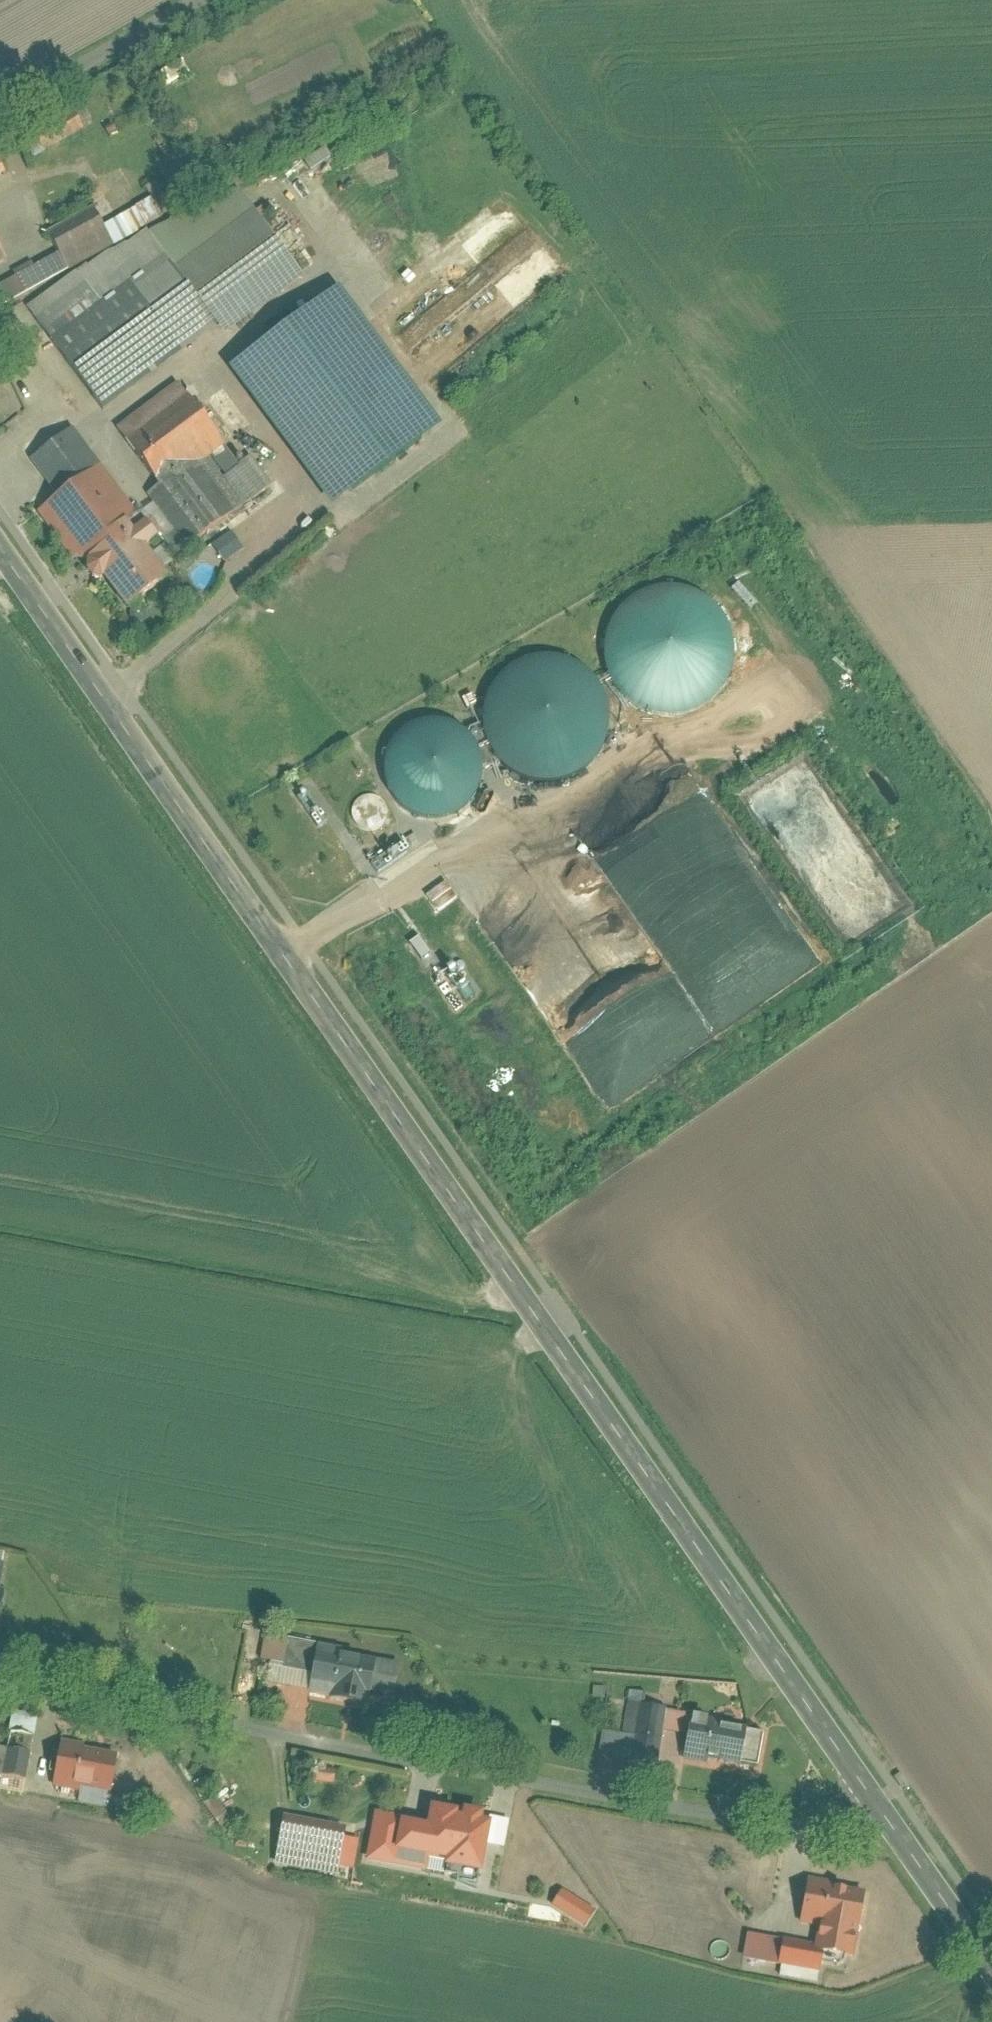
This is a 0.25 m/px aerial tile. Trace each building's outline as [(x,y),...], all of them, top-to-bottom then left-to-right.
[(179,62),(157,74),(164,86),(186,74),(179,62)] [(311,169),(331,157),(326,148),(306,160),(311,169)] [(162,222),(150,200),(102,225),(94,210),(47,234),(58,254),(0,284),(0,304),(162,222)] [(253,212),(178,270),(226,333),(302,276),(253,212)] [(507,216),(478,246),(490,257),(519,227),(507,216)] [(84,401),(195,319),(146,253),(85,298),(65,272),(16,308),(84,401)] [(344,296),(236,372),(331,506),(439,429),(344,296)] [(227,464),(167,386),(112,429),(158,488),(145,498),(185,549),(267,486),(241,453),(227,464)] [(157,539),(72,431),(30,464),(58,500),(38,516),(75,562),(93,564),(130,610),(168,580),(143,550),(157,539)] [(211,545),(222,563),(243,550),(231,532),(211,545)] [(156,546),(165,567),(172,564),(164,543),(156,546)] [(721,690),(731,664),(729,637),(716,613),(693,598),(666,593),(640,601),(619,620),(609,645),(611,673),(625,697),(647,712),(675,716),(701,708),(721,690)] [(598,755),(609,730),(607,702),(593,679),(570,663),(543,659),(517,667),(497,685),(486,711),(488,738),(502,762),(525,778),(552,782),(578,774),(598,755)] [(471,799),(479,780),(477,760),(467,742),(450,730),(430,727),(410,733),(395,747),(388,766),(389,786),(399,804),(416,816),(436,819),(456,813),(471,799)] [(353,806),(367,830),(388,818),(374,793),(353,806)] [(446,880),(425,895),(437,912),(458,897),(446,880)] [(392,1661),(312,1648),(305,1690),(331,1694),(329,1705),(359,1710),(361,1695),(386,1699),(392,1661)] [(673,1712),(638,1706),(633,1733),(611,1730),(606,1758),(663,1768),(673,1712)] [(750,1729),(702,1719),(694,1756),(743,1766),(750,1729)] [(29,1734),(9,1730),(5,1751),(0,1750),(0,1779),(19,1783),(29,1734)] [(110,1754),(55,1743),(47,1782),(103,1793),(110,1754)] [(495,1819),(442,1808),(436,1838),(432,1855),(485,1866),(495,1819)] [(417,1822),(389,1816),(379,1863),(429,1873),(432,1855),(436,1838),(414,1834),(417,1822)] [(345,1837),(317,1831),(311,1857),(340,1863),(345,1837)] [(863,1889),(805,1876),(797,1918),(820,1923),(813,1955),(847,1962),(863,1889)] [(602,1908),(583,1897),(574,1915),(592,1925),(602,1908)]
